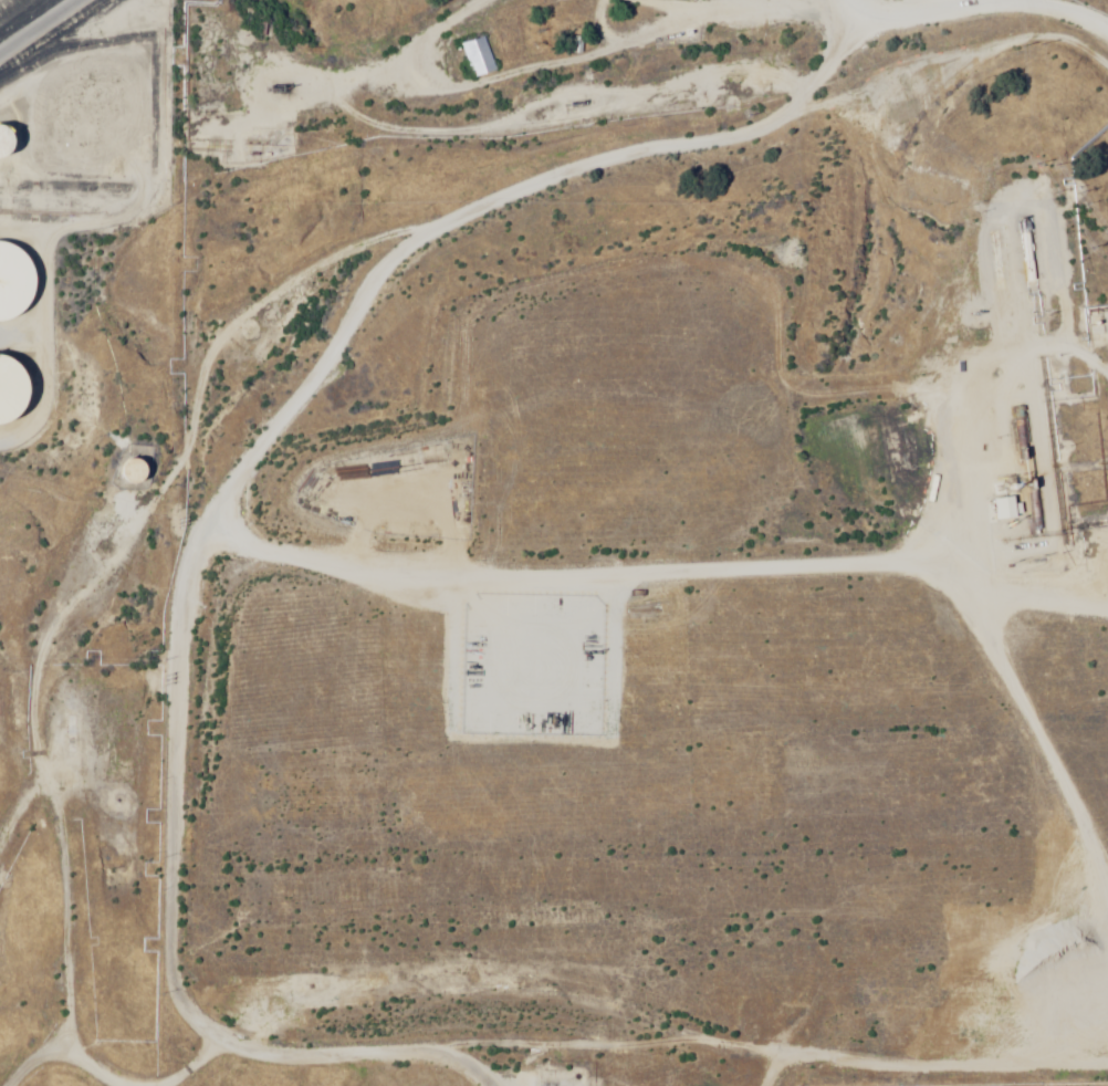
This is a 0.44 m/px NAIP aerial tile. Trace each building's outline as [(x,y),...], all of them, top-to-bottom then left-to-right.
[(497,72),(483,36),(460,44),(473,80),(497,72)] [(14,147),(0,129),(0,157),(14,147)] [(0,241),(0,318),(36,304),(11,237),(0,241)] [(0,359),(0,428),(7,430),(25,366),(0,359)] [(121,483),(140,485),(143,462),(123,459),(121,483)] [(1107,596),(1107,572),(1098,575),(1105,597),(1107,596)]
